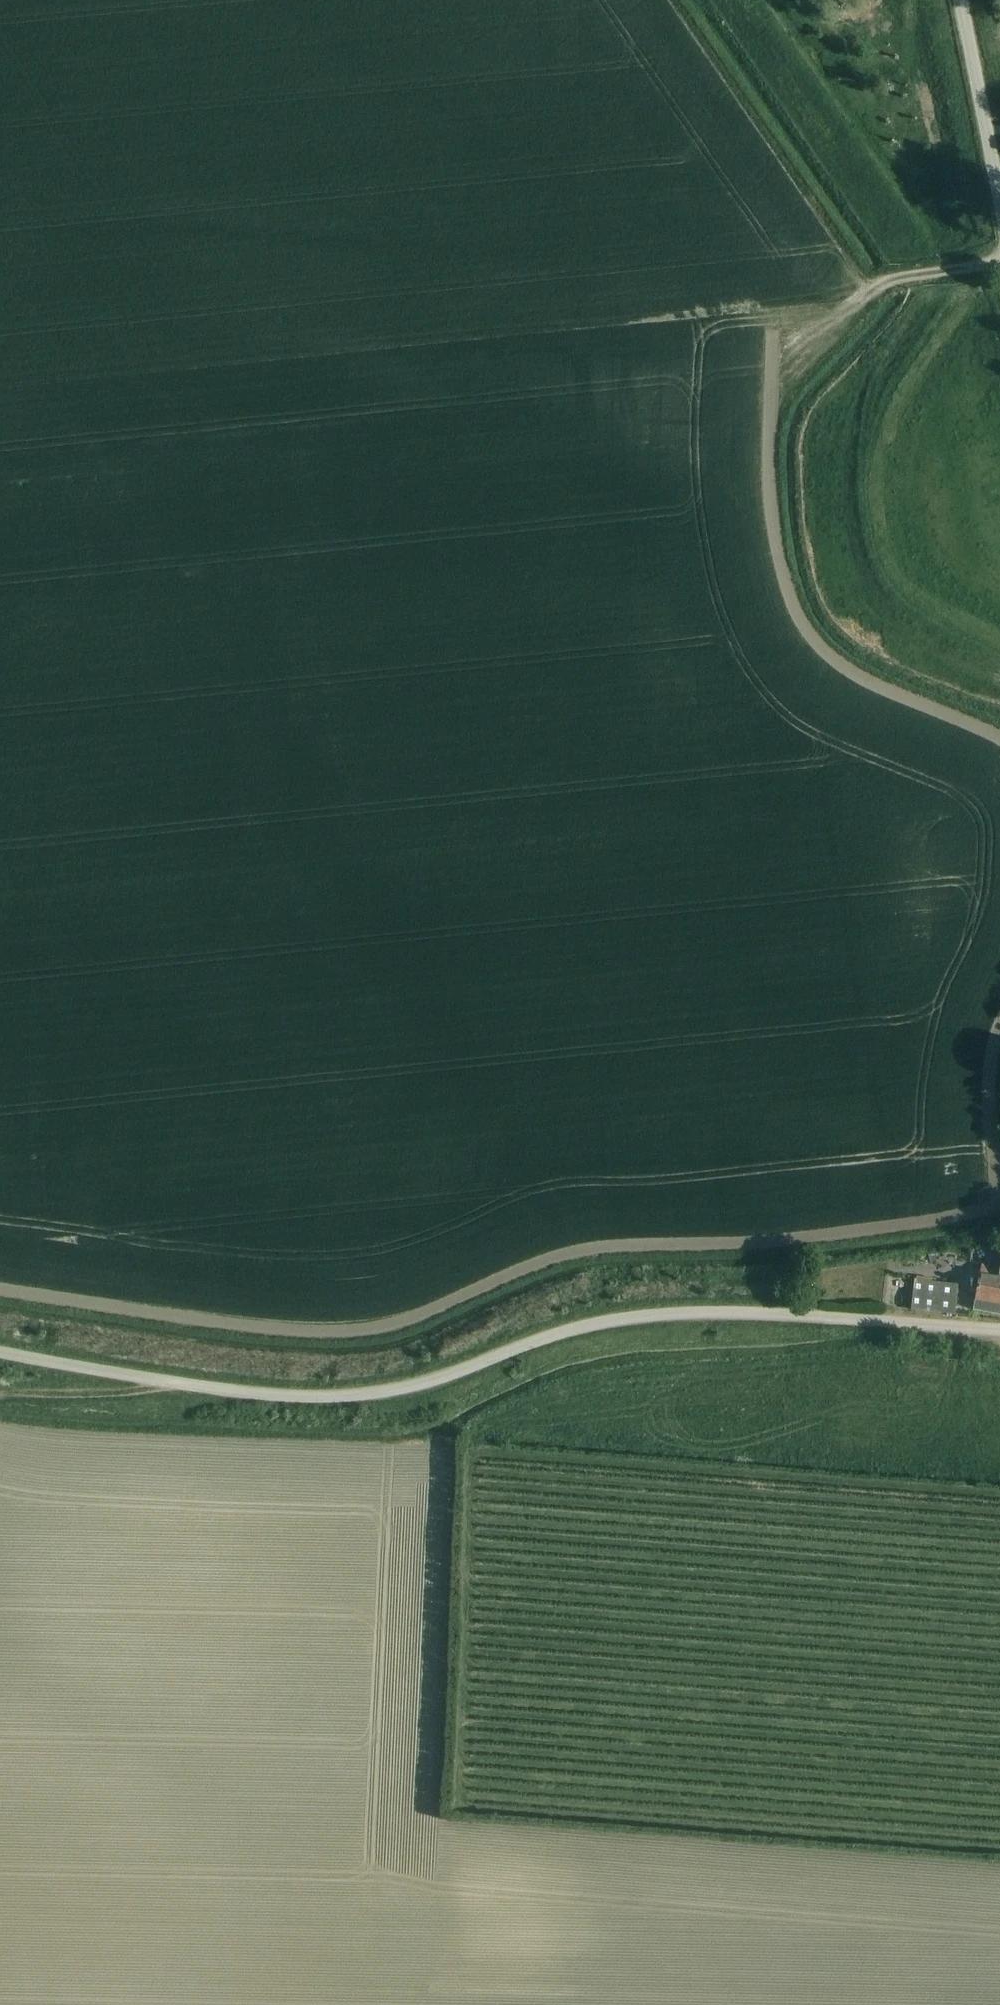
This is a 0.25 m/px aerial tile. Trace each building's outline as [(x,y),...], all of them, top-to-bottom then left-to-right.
[(983,1264),(974,1309),(999,1314),(999,1268),(983,1264)] [(959,1285),(915,1280),(912,1310),(956,1314),(959,1285)]
